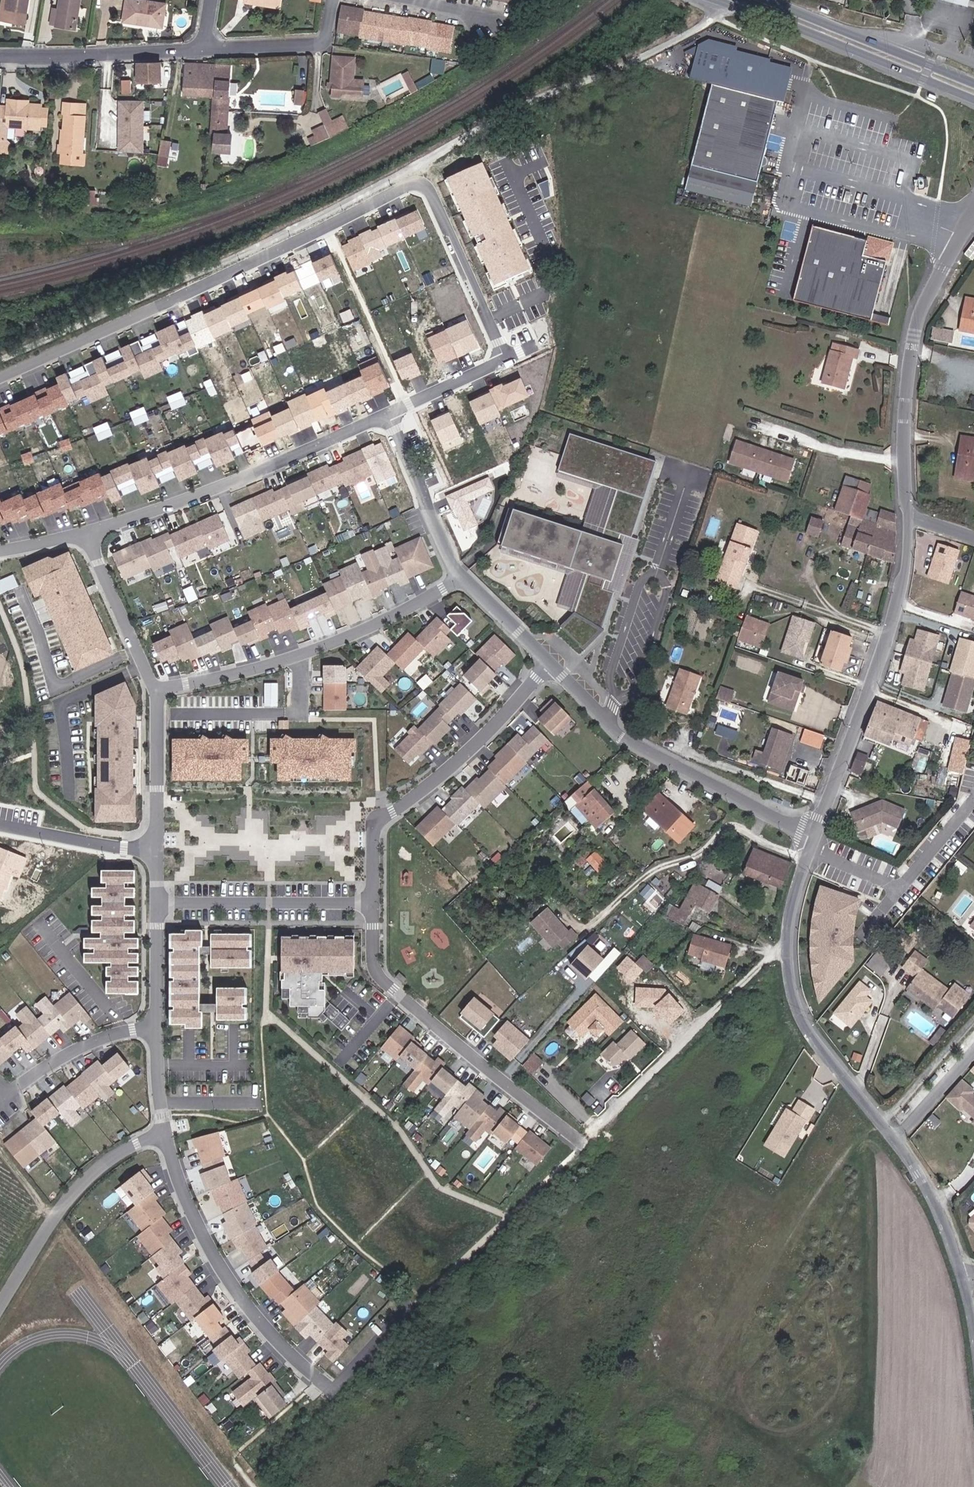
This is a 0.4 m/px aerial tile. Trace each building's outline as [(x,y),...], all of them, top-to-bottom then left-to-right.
[(4,9),(13,10),(12,21),(24,23),(28,0),(5,0),(4,9)] [(55,24),(55,25),(75,28),(79,0),(59,0),(58,9),(55,24)] [(142,23),(143,21),(160,23),(162,3),(145,0),(126,0),(122,20),(142,23)] [(143,21),(142,23),(161,26),(165,3),(162,3),(160,23),(143,21)] [(408,17),(364,10),(364,8),(341,4),(336,32),(360,35),(360,37),(404,44),(404,43),(427,47),(427,48),(450,51),(454,24),(432,21),(432,19),(409,16),(408,17)] [(12,21),(13,10),(4,9),(0,9),(0,19),(12,21)] [(707,48),(699,81),(723,87),(789,104),(797,72),(779,68),(780,64),(746,55),(747,51),(722,45),(722,47),(713,44),(707,48)] [(354,59),(332,57),(330,90),(332,90),(332,97),(362,99),(363,81),(352,81),(354,59)] [(444,72),(446,59),(433,58),(432,70),(444,72)] [(161,79),(160,61),(137,62),(138,81),(161,79)] [(213,95),(215,64),(184,63),(182,93),(213,95)] [(228,110),(231,65),(215,64),(213,95),(213,99),(212,99),(212,110),(228,110)] [(795,105),(804,70),(780,64),(779,68),(797,72),(789,104),(795,105)] [(406,83),(412,79),(408,71),(402,74),(406,83)] [(406,83),(412,93),(418,90),(412,79),(406,83)] [(130,93),(131,81),(122,80),(121,93),(130,93)] [(789,104),(723,87),(696,193),(763,209),(789,104)] [(304,89),(295,88),(294,103),(302,104),(304,89)] [(0,105),(0,138),(5,138),(6,125),(39,127),(39,125),(40,107),(41,104),(28,103),(16,102),(16,99),(7,98),(7,105),(0,105)] [(62,112),(64,112),(75,113),(76,102),(63,101),(62,112)] [(75,113),(64,112),(61,152),(83,153),(86,102),(76,102),(75,113)] [(47,125),(48,108),(40,107),(39,125),(47,125)] [(332,123),(325,109),(317,113),(324,126),(324,127),(332,123)] [(228,110),(212,110),(210,133),(215,133),(214,151),(230,152),(230,134),(227,134),(228,110)] [(324,127),(329,138),(347,128),(342,118),(332,123),(324,127)] [(324,127),(324,126),(311,131),(317,143),(329,138),(324,127)] [(549,136),(547,131),(540,133),(542,139),(549,136)] [(118,149),(129,150),(130,135),(120,134),(118,149)] [(162,138),(152,136),(149,152),(159,153),(162,138)] [(162,138),(159,153),(169,155),(171,140),(162,138)] [(173,139),(170,163),(178,164),(181,140),(173,139)] [(83,153),(61,152),(61,161),(84,162),(85,153),(83,153)] [(539,269),(490,162),(452,179),(502,287),(539,269)] [(84,203),(92,203),(93,193),(85,192),(84,203)] [(431,228),(423,210),(403,218),(411,237),(431,228)] [(411,237),(403,218),(384,226),(385,227),(393,245),(411,237)] [(393,245),(385,227),(379,230),(378,228),(365,233),(366,235),(377,260),(396,252),(393,245)] [(880,325),(900,251),(821,231),(802,305),(880,325)] [(377,260),(366,235),(355,239),(356,242),(349,245),(359,270),(378,262),(377,260)] [(344,269),(336,251),(319,259),(328,277),(344,269)] [(319,257),(307,262),(308,266),(301,269),(308,286),(309,288),(329,280),(328,277),(319,259),(319,257)] [(301,269),(300,268),(294,271),(292,268),(281,273),(283,276),(291,294),(308,286),(301,269)] [(291,294),(283,276),(264,285),(272,303),(274,306),(293,298),(291,294)] [(272,303),(264,285),(246,293),(254,311),(272,303)] [(254,311),(246,293),(228,302),(229,303),(238,323),(256,316),(254,311)] [(973,299),(970,313),(968,313),(965,331),(973,333),(973,299)] [(238,323),(229,303),(211,311),(221,334),(239,326),(238,323)] [(221,334),(211,311),(210,307),(198,313),(199,315),(192,318),(194,323),(195,325),(196,328),(204,346),(223,338),(221,334)] [(898,330),(900,322),(882,318),(880,325),(898,330)] [(191,319),(183,322),(185,326),(185,327),(185,329),(195,325),(194,323),(193,323),(191,319)] [(485,347),(472,320),(452,329),(464,356),(485,347)] [(185,327),(182,321),(164,329),(167,336),(168,340),(175,355),(194,347),(187,332),(185,329),(185,327)] [(204,346),(196,328),(195,325),(185,329),(187,332),(194,347),(196,354),(206,350),(204,346)] [(464,356),(452,329),(434,337),(446,364),(464,356)] [(165,337),(162,330),(147,337),(150,344),(149,344),(150,348),(168,340),(167,336),(165,337)] [(958,333),(939,330),(937,341),(957,344),(958,333)] [(175,355),(168,340),(150,348),(149,344),(146,337),(136,341),(147,367),(151,376),(170,368),(166,359),(175,355)] [(147,367),(136,341),(127,345),(130,352),(132,358),(124,361),(130,377),(140,372),(139,371),(147,367)] [(870,351),(847,345),(834,387),(852,391),(861,358),(864,358),(869,359),(870,351)] [(128,353),(125,347),(112,353),(115,360),(112,360),(114,365),(124,361),(132,358),(130,352),(128,353)] [(428,373),(419,351),(401,359),(410,380),(428,373)] [(130,377),(124,361),(114,365),(112,360),(109,353),(100,357),(100,358),(111,382),(121,378),(121,380),(130,377)] [(396,384),(384,357),(366,365),(369,372),(379,395),(391,389),(390,387),(396,384)] [(111,382),(100,358),(91,362),(94,369),(97,374),(88,378),(94,393),(98,400),(116,392),(111,382)] [(860,373),(864,358),(861,358),(852,391),(857,393),(863,374),(860,373)] [(92,370),(89,364),(76,370),(78,376),(76,377),(78,382),(88,378),(97,374),(94,369),(92,370)] [(94,393),(88,378),(78,382),(76,377),(73,369),(64,373),(66,380),(76,402),(77,404),(86,400),(85,397),(94,393)] [(379,395),(369,372),(351,380),(361,403),(379,395)] [(535,395),(527,377),(510,385),(508,382),(496,388),(497,391),(506,409),(535,395)] [(76,402),(66,380),(54,385),(56,391),(51,393),(59,410),(76,402)] [(361,403),(351,380),(333,387),(343,411),(361,403)] [(333,387),(331,383),(313,391),(325,420),(343,411),(333,387)] [(42,389),(42,390),(45,396),(51,393),(56,391),(54,385),(53,384),(42,389)] [(183,389),(169,394),(173,407),(187,402),(183,389)] [(45,396),(42,390),(30,395),(41,418),(59,410),(51,393),(45,396)] [(325,420),(313,391),(295,399),(297,404),(307,428),(325,420)] [(506,409),(497,391),(476,400),(487,424),(508,415),(506,409)] [(41,418),(30,395),(17,401),(20,407),(28,424),(41,418)] [(20,407),(17,401),(10,404),(12,410),(20,407)] [(20,407),(12,410),(10,404),(4,406),(5,409),(0,411),(0,424),(5,434),(28,424),(20,407)] [(131,410),(136,422),(150,417),(145,404),(131,410)] [(307,428),(297,404),(278,412),(280,417),(287,432),(289,436),(307,428)] [(278,412),(276,407),(257,416),(260,423),(261,425),(280,417),(278,412)] [(469,441),(457,411),(438,419),(451,449),(469,441)] [(287,432),(280,417),(261,425),(269,444),(282,439),(281,435),(287,432)] [(109,420),(95,424),(99,437),(113,433),(109,420)] [(269,444),(260,423),(242,430),(246,440),(250,449),(258,446),(259,448),(269,444)] [(242,430),(240,426),(231,430),(230,428),(221,432),(233,460),(242,456),(241,453),(237,444),(246,440),(242,430)] [(233,460),(221,432),(212,435),(211,434),(203,438),(203,440),(208,453),(217,449),(222,460),(224,464),(233,460)] [(961,475),(973,477),(973,435),(967,434),(961,475)] [(639,536),(663,465),(652,461),(576,436),(564,472),(622,491),(607,538),(519,509),(507,544),(512,546),(595,573),(583,611),(568,625),(591,648),(609,629),(621,593),(609,589),(611,583),(613,579),(619,580),(631,543),(625,542),(626,537),(628,532),(639,536)] [(208,453),(203,440),(194,444),(192,441),(184,444),(196,473),(205,469),(204,468),(200,457),(208,453)] [(246,440),(237,444),(241,453),(250,449),(246,440)] [(382,440),(369,446),(379,471),(384,483),(406,473),(391,441),(384,444),(382,440)] [(801,462),(743,443),(736,465),(794,483),(801,462)] [(196,473),(184,444),(174,449),(173,448),(165,451),(166,453),(171,466),(180,462),(185,473),(186,477),(196,473)] [(342,463),(350,479),(352,483),(359,480),(363,481),(370,478),(372,474),(379,471),(369,446),(349,456),(351,459),(342,463)] [(222,460),(217,449),(208,453),(213,464),(222,460)] [(171,466),(166,453),(157,457),(155,454),(146,457),(158,486),(168,482),(167,481),(163,470),(171,466)] [(213,464),(208,453),(200,457),(204,468),(213,464)] [(158,486),(146,457),(136,462),(135,460),(127,463),(134,479),(143,475),(148,486),(149,490),(158,486)] [(185,473),(180,462),(171,466),(176,477),(185,473)] [(134,479),(127,463),(117,468),(117,470),(107,474),(116,495),(118,500),(131,495),(130,493),(125,483),(134,479)] [(322,490),(322,491),(350,479),(342,463),(335,466),(333,463),(313,472),(322,490)] [(176,477),(171,466),(163,470),(167,481),(176,477)] [(107,474),(105,470),(88,478),(89,481),(98,500),(103,498),(104,500),(116,495),(107,474)] [(286,486),(296,507),(299,512),(312,505),(308,497),(322,490),(313,472),(313,470),(296,477),(298,481),(286,486)] [(148,486),(143,475),(134,479),(138,490),(148,486)] [(501,488),(495,477),(455,495),(471,530),(485,523),(474,500),(501,488)] [(138,490),(134,479),(125,483),(130,493),(138,490)] [(71,489),(67,480),(45,490),(55,511),(64,508),(65,510),(78,504),(71,489)] [(98,500),(89,481),(71,489),(78,504),(79,507),(89,503),(90,504),(98,500)] [(269,519),(296,507),(286,486),(279,489),(279,487),(259,497),(269,519)] [(901,555),(900,515),(885,511),(883,515),(870,511),(874,498),(871,497),(873,492),(862,489),(860,494),(847,491),(845,498),(841,498),(837,510),(857,517),(880,524),(872,554),(900,562),(901,555)] [(55,511),(45,490),(30,496),(39,515),(41,518),(55,511)] [(326,499),(322,491),(322,490),(308,497),(312,505),(326,499)] [(39,515),(30,496),(27,491),(10,499),(19,518),(20,522),(25,519),(26,521),(39,515)] [(10,499),(8,495),(0,498),(0,523),(1,524),(9,520),(10,522),(19,518),(10,499)] [(273,527),(269,519),(259,497),(238,507),(252,537),(273,527)] [(206,527),(214,544),(216,548),(236,538),(225,513),(204,523),(206,527)] [(848,546),(872,554),(880,524),(857,517),(848,546)] [(829,524),(818,520),(813,536),(825,539),(829,524)] [(740,586),(764,529),(745,522),(722,579),(740,586)] [(177,535),(187,557),(214,544),(206,527),(204,523),(177,535)] [(148,544),(158,566),(160,571),(180,561),(180,560),(187,557),(177,535),(175,532),(159,539),(148,544)] [(643,551),(647,538),(639,536),(628,532),(626,537),(625,542),(631,543),(619,580),(613,579),(611,583),(609,589),(621,593),(628,595),(643,551)] [(426,538),(398,549),(410,577),(437,566),(426,538)] [(130,579),(158,566),(148,544),(147,542),(119,555),(130,579)] [(952,583),(964,551),(943,544),(932,576),(952,583)] [(410,577),(398,549),(390,552),(387,546),(376,551),(392,584),(401,580),(403,584),(412,580),(410,577)] [(583,611),(595,573),(512,546),(510,552),(575,573),(565,605),(583,611)] [(392,584),(376,551),(376,549),(364,554),(371,569),(364,573),(375,597),(383,593),(381,589),(392,584)] [(85,571),(77,551),(73,553),(82,572),(85,571)] [(84,667),(120,651),(107,621),(105,622),(95,602),(98,600),(85,571),(82,572),(73,553),(55,561),(54,557),(31,568),(39,585),(45,582),(49,591),(61,617),(63,616),(73,637),(71,638),(84,667)] [(375,597),(364,573),(359,562),(341,571),(344,576),(355,601),(365,596),(367,601),(375,597)] [(3,582),(8,593),(27,585),(21,573),(3,582)] [(355,601),(344,576),(325,584),(330,594),(337,609),(338,611),(346,607),(345,606),(349,604),(355,601)] [(227,581),(230,588),(237,585),(234,578),(227,581)] [(43,594),(49,591),(45,582),(39,585),(43,594)] [(965,592),(958,611),(973,617),(973,595),(965,592)] [(337,609),(330,594),(311,602),(319,617),(327,614),(337,609)] [(784,607),(787,600),(779,597),(777,605),(784,607)] [(107,621),(108,621),(99,600),(98,600),(95,602),(105,622),(107,621)] [(300,626),(293,610),(288,600),(270,608),(280,629),(282,634),(293,628),(294,630),(301,627),(300,626)] [(319,617),(311,602),(293,610),(300,626),(311,621),(319,617)] [(465,608),(458,602),(449,612),(457,620),(452,625),(453,626),(459,632),(466,625),(465,608)] [(280,629),(270,608),(268,604),(250,613),(255,622),(263,641),(271,637),(269,634),(280,629)] [(474,616),(465,608),(466,625),(474,616)] [(338,611),(337,609),(327,614),(329,618),(339,614),(338,611)] [(809,629),(815,631),(819,619),(798,611),(788,641),(799,645),(801,644),(803,643),(809,629)] [(774,621),(751,612),(743,635),(766,643),(774,621)] [(440,613),(434,619),(448,632),(453,626),(452,625),(440,613)] [(63,616),(61,617),(60,617),(70,638),(71,638),(73,637),(63,616)] [(241,640),(236,631),(231,618),(212,627),(215,633),(222,649),(224,653),(234,648),(232,644),(241,640)] [(448,632),(434,619),(418,637),(429,647),(435,652),(451,635),(448,632)] [(300,626),(301,627),(302,630),(313,626),(311,621),(300,626)] [(263,641),(255,622),(236,631),(241,640),(244,647),(251,643),(252,646),(263,641)] [(203,654),(197,642),(189,625),(171,633),(174,639),(183,660),(185,663),(203,654)] [(853,644),(856,635),(837,628),(825,661),(844,668),(847,659),(850,660),(856,645),(853,644)] [(928,687),(942,633),(923,628),(920,639),(919,645),(914,643),(908,664),(913,665),(912,670),(909,682),(928,687)] [(517,650),(496,629),(476,649),(482,655),(494,667),(504,658),(506,660),(517,650)] [(807,654),(815,631),(809,629),(803,643),(801,644),(799,645),(788,641),(786,646),(807,654)] [(412,631),(390,654),(394,657),(408,670),(429,647),(418,637),(412,631)] [(222,649),(215,633),(197,642),(203,654),(204,658),(222,649)] [(964,638),(956,670),(958,671),(950,704),(970,709),(973,691),(973,641),(964,638)] [(183,660),(174,639),(156,647),(164,665),(173,660),(175,664),(183,660)] [(371,659),(367,663),(366,662),(359,668),(380,688),(388,679),(380,672),(394,657),(390,654),(382,646),(370,657),(371,659)] [(497,670),(494,667),(482,655),(465,672),(483,689),(491,681),(489,679),(497,670)] [(702,684),(707,671),(688,663),(673,700),(693,708),(700,690),(698,688),(700,684),(702,684)] [(327,665),(327,684),(349,683),(349,668),(346,665),(327,665)] [(799,705),(810,676),(783,667),(773,695),(799,705)] [(453,714),(459,708),(462,705),(465,707),(478,694),(462,678),(440,700),(441,701),(453,714)] [(726,682),(722,692),(736,697),(740,689),(726,682)] [(271,683),(272,703),(275,703),(285,703),(284,683),(271,683)] [(349,706),(349,683),(327,684),(328,707),(349,706)] [(127,687),(123,689),(128,699),(132,697),(127,687)] [(113,821),(113,824),(127,823),(127,821),(139,821),(138,801),(136,801),(136,797),(135,729),(135,725),(137,725),(137,709),(132,697),(128,699),(123,689),(104,698),(104,709),(100,709),(100,729),(102,729),(103,736),(104,736),(104,750),(103,750),(103,772),(104,772),(104,786),(103,786),(103,793),(101,793),(101,821),(113,821)] [(555,730),(572,714),(554,695),(542,706),(546,710),(540,715),(555,730)] [(453,714),(441,701),(419,724),(433,738),(434,739),(451,722),(448,719),(453,714)] [(933,722),(883,702),(869,735),(894,746),(896,741),(914,748),(918,738),(926,741),(933,722)] [(420,752),(433,738),(419,724),(415,720),(409,727),(411,729),(395,745),(409,758),(418,749),(420,752)] [(526,757),(549,735),(536,721),(524,733),(520,729),(509,739),(526,757)] [(785,765),(798,730),(782,724),(777,737),(767,734),(760,756),(785,765)] [(831,732),(814,726),(810,734),(828,741),(831,732)] [(354,778),(354,760),(354,750),(359,749),(358,739),(336,740),(327,734),(327,740),(323,740),(299,740),(290,735),(290,740),(286,741),(276,741),(276,754),(275,754),(275,758),(277,758),(277,762),(284,762),(284,779),(295,779),(295,777),(306,776),(313,776),(325,776),(334,776),(344,776),(344,778),(354,778)] [(955,735),(948,770),(964,773),(972,738),(955,735)] [(216,743),(209,738),(209,743),(203,743),(178,743),(178,763),(182,763),(182,770),(178,770),(179,781),(202,781),(202,778),(223,777),(223,781),(245,780),(245,763),(252,763),(251,742),(240,742),(232,738),(233,742),(227,742),(216,743)] [(505,780),(527,758),(526,757),(509,739),(503,745),(505,747),(498,753),(488,763),(490,765),(505,780)] [(498,753),(505,747),(503,745),(497,751),(498,753)] [(872,756),(863,752),(856,769),(866,772),(872,756)] [(809,782),(815,768),(796,761),(791,775),(809,782)] [(490,765),(479,775),(477,777),(475,776),(466,785),(479,798),(484,804),(507,782),(505,780),(490,765)] [(614,808),(593,784),(587,777),(563,797),(570,806),(575,802),(595,826),(614,808)] [(461,815),(479,798),(466,785),(463,782),(452,793),(454,794),(452,796),(453,797),(451,799),(449,799),(442,806),(454,818),(459,813),(461,815)] [(956,799),(959,791),(952,788),(949,797),(956,799)] [(672,844),(687,831),(656,796),(641,809),(672,844)] [(442,806),(438,802),(435,805),(451,822),(455,819),(454,818),(442,806)] [(906,812),(882,802),(853,813),(860,831),(882,824),(899,830),(906,812)] [(432,841),(451,822),(435,805),(416,824),(432,841)] [(795,862),(757,846),(747,872),(784,887),(795,862)] [(3,900),(9,876),(19,878),(27,859),(0,848),(0,899),(3,900)] [(594,871),(602,863),(593,852),(585,858),(594,871)] [(147,980),(144,980),(137,980),(137,975),(144,975),(147,975),(147,961),(137,961),(137,957),(147,957),(147,952),(144,952),(137,952),(137,947),(144,947),(147,947),(147,937),(134,937),(134,931),(144,931),(144,914),(143,914),(135,914),(135,909),(143,909),(144,909),(144,904),(134,904),(134,896),(144,896),(144,879),(142,879),(134,879),(134,874),(142,874),(144,874),(144,869),(111,869),(111,881),(112,881),(116,881),(116,886),(112,886),(102,886),(102,896),(111,896),(111,904),(102,904),(101,914),(104,914),(112,914),(111,918),(104,918),(102,918),(101,931),(110,931),(109,937),(94,936),(93,947),(96,947),(103,947),(103,952),(96,952),(93,952),(93,961),(116,961),(120,961),(120,965),(116,965),(115,975),(120,975),(120,980),(115,980),(115,992),(132,992),(147,992),(147,980)] [(810,955),(819,1002),(855,963),(854,950),(853,938),(857,915),(862,899),(820,885),(811,915),(810,955)] [(706,925),(714,908),(689,896),(677,921),(671,917),(663,927),(675,936),(683,926),(686,928),(690,918),(706,925)] [(566,927),(545,902),(529,917),(551,941),(556,937),(561,942),(574,931),(569,924),(566,927)] [(209,1028),(209,1011),(206,1011),(206,946),(209,946),(209,933),(205,933),(205,929),(192,929),(192,933),(188,933),(178,933),(178,947),(180,947),(180,948),(180,977),(180,980),(180,1006),(180,1009),(180,1024),(188,1024),(192,1024),(192,1028),(209,1028)] [(326,965),(326,971),(343,971),(343,969),(352,969),(352,936),(342,936),(342,932),(333,932),(333,936),(324,936),(324,932),(316,932),(315,936),(307,936),(307,932),(297,932),(297,936),(289,936),(289,932),(280,932),(279,951),(287,951),(287,957),(282,957),(282,959),(279,959),(279,994),(287,994),(287,1002),(316,1014),(322,1007),(322,986),(317,986),(317,977),(320,977),(320,965),(326,965)] [(256,949),(252,949),(252,946),(256,946),(256,933),(217,933),(218,966),(228,966),(235,966),(257,966),(256,949)] [(596,949),(592,945),(591,946),(586,941),(588,939),(583,934),(566,948),(573,955),(569,960),(584,974),(587,971),(588,972),(594,966),(592,965),(601,956),(595,950),(596,949)] [(907,956),(919,940),(913,936),(901,950),(907,956)] [(722,979),(734,962),(698,940),(689,953),(706,962),(703,967),(722,979)] [(882,980),(895,964),(881,952),(868,968),(882,980)] [(651,969),(634,954),(624,966),(632,973),(629,976),(637,984),(651,969)] [(905,991),(934,1012),(936,1010),(952,1022),(969,999),(953,987),(946,996),(918,975),(923,966),(911,957),(902,970),(914,979),(905,991)] [(410,982),(414,978),(407,972),(403,976),(410,982)] [(674,1024),(692,1008),(673,988),(642,985),(640,1006),(659,1008),(674,1024)] [(870,995),(859,986),(834,1018),(851,1032),(872,1006),(865,1001),(870,995)] [(249,1004),(252,1004),(252,987),(223,987),(223,1020),(252,1020),(252,1007),(249,1007),(249,1004)] [(611,1029),(618,1035),(631,1020),(598,991),(571,1022),(587,1037),(595,1029),(604,1037),(611,1029)] [(64,1006),(78,1024),(88,1016),(92,1020),(98,1015),(80,993),(64,1006)] [(484,1032),(498,1013),(472,994),(461,1009),(462,1010),(459,1014),(484,1032)] [(46,1018),(58,1033),(68,1025),(72,1029),(78,1024),(64,1006),(54,995),(45,1003),(53,1012),(46,1018)] [(322,1007),(320,1009),(325,1014),(348,1029),(357,1020),(329,999),(322,1007)] [(26,1027),(41,1046),(42,1046),(58,1033),(46,1018),(35,1005),(25,1013),(32,1022),(26,1027)] [(316,1014),(321,1018),(325,1014),(320,1009),(316,1014)] [(510,1058),(527,1039),(505,1020),(493,1034),(497,1037),(492,1043),(510,1058)] [(407,1023),(404,1027),(410,1032),(413,1029),(407,1023)] [(8,1038),(19,1052),(29,1044),(33,1048),(34,1047),(37,1050),(41,1046),(26,1027),(24,1024),(8,1038)] [(404,1058),(406,1056),(419,1040),(422,1037),(413,1029),(410,1032),(404,1027),(389,1045),(404,1058)] [(638,1029),(623,1045),(620,1041),(608,1054),(619,1064),(625,1062),(633,1054),(636,1058),(652,1042),(638,1029)] [(4,1066),(20,1052),(19,1052),(8,1038),(4,1033),(0,1036),(0,1061),(4,1066)] [(422,1037),(419,1040),(426,1046),(428,1043),(422,1037)] [(419,1040),(406,1056),(422,1068),(435,1053),(426,1046),(419,1040)] [(126,1051),(110,1063),(123,1078),(138,1066),(126,1051)] [(435,1053),(422,1068),(411,1082),(420,1089),(430,1078),(436,1083),(439,1080),(451,1065),(453,1062),(445,1056),(442,1060),(435,1053)] [(540,1071),(548,1062),(538,1054),(530,1063),(540,1071)] [(90,1072),(107,1093),(112,1099),(122,1091),(117,1085),(123,1079),(123,1078),(110,1063),(106,1058),(90,1071),(90,1072)] [(861,1068),(863,1061),(854,1058),(852,1065),(861,1068)] [(460,1071),(451,1065),(439,1080),(454,1093),(465,1079),(458,1073),(460,1071)] [(74,1086),(88,1103),(91,1106),(107,1093),(90,1072),(74,1086)] [(465,1079),(454,1093),(441,1108),(450,1115),(460,1104),(467,1109),(484,1088),(476,1082),(473,1086),(465,1079)] [(72,1083),(56,1096),(67,1110),(78,1124),(88,1116),(82,1108),(88,1103),(74,1086),(72,1083)] [(948,1100),(962,1112),(964,1110),(973,1121),(973,1099),(971,1096),(973,1094),(962,1083),(948,1100)] [(478,1127),(497,1105),(490,1099),(493,1095),(484,1088),(467,1109),(462,1115),(478,1127)] [(44,1116),(51,1124),(67,1110),(56,1096),(39,1110),(44,1116)] [(397,1109),(402,1104),(398,1100),(393,1105),(397,1109)] [(501,1131),(514,1115),(516,1113),(509,1108),(506,1111),(497,1104),(497,1105),(478,1127),(474,1132),(483,1140),(493,1129),(499,1133),(501,1131)] [(787,1157),(809,1121),(789,1109),(776,1130),(784,1135),(775,1150),(787,1157)] [(524,1119),(516,1113),(514,1115),(522,1121),(524,1119)] [(522,1121),(514,1115),(501,1131),(515,1142),(519,1137),(527,1143),(536,1133),(522,1121)] [(63,1139),(51,1124),(44,1116),(12,1142),(31,1166),(63,1139)] [(418,1130),(423,1124),(415,1118),(411,1124),(418,1130)] [(545,1165),(559,1148),(538,1130),(536,1133),(527,1143),(524,1147),(545,1165)] [(199,1164),(217,1157),(220,1156),(212,1132),(187,1138),(190,1148),(193,1147),(199,1164)] [(205,1190),(226,1181),(217,1157),(199,1164),(201,1171),(196,1173),(203,1191),(205,1190)] [(443,1168),(448,1162),(443,1158),(438,1164),(443,1168)] [(138,1168),(134,1171),(144,1183),(148,1180),(138,1168)] [(117,1186),(132,1205),(148,1192),(150,1191),(144,1183),(134,1171),(117,1186)] [(469,1182),(463,1177),(460,1181),(466,1186),(469,1182)] [(219,1213),(243,1201),(232,1178),(226,1181),(205,1190),(211,1201),(213,1200),(215,1204),(219,1213)] [(123,1212),(139,1231),(157,1217),(161,1214),(151,1200),(153,1199),(148,1192),(132,1205),(123,1212)] [(218,1213),(222,1221),(224,1225),(220,1227),(227,1239),(228,1238),(250,1225),(254,1224),(243,1201),(219,1213),(218,1213)] [(157,1217),(139,1231),(133,1236),(148,1256),(168,1240),(164,1234),(168,1231),(157,1217)] [(100,1232),(94,1224),(86,1230),(92,1238),(100,1232)] [(263,1248),(250,1225),(228,1238),(234,1248),(237,1246),(246,1259),(256,1253),(263,1248)] [(168,1240),(148,1256),(155,1265),(151,1268),(159,1279),(179,1263),(181,1262),(175,1254),(178,1252),(168,1240)] [(262,1262),(256,1253),(246,1259),(245,1260),(251,1270),(248,1272),(256,1284),(257,1284),(274,1271),(275,1270),(266,1259),(262,1262)] [(179,1263),(159,1279),(152,1285),(167,1304),(171,1301),(191,1286),(183,1276),(187,1273),(179,1263)] [(274,1271),(257,1284),(268,1298),(270,1297),(276,1304),(278,1302),(291,1291),(274,1271)] [(295,1322),(312,1306),(316,1302),(299,1284),(291,1291),(278,1302),(283,1308),(295,1322)] [(191,1286),(171,1301),(187,1321),(206,1306),(200,1298),(191,1286)] [(200,1298),(206,1306),(209,1303),(203,1296),(200,1298)] [(194,1317),(206,1336),(220,1327),(217,1322),(222,1316),(214,1304),(194,1317)] [(314,1341),(330,1325),(312,1306),(295,1322),(292,1326),(302,1337),(306,1333),(314,1341)] [(292,1326),(295,1322),(283,1308),(279,1312),(292,1326)] [(332,1322),(330,1325),(314,1341),(325,1351),(322,1354),(330,1362),(345,1345),(338,1338),(343,1332),(332,1322)] [(236,1346),(231,1340),(220,1327),(206,1336),(213,1347),(209,1350),(210,1352),(203,1358),(210,1367),(220,1359),(236,1346)] [(231,1340),(236,1346),(240,1343),(235,1337),(231,1340)] [(240,1343),(236,1346),(242,1355),(246,1351),(240,1343)] [(236,1346),(220,1359),(235,1378),(244,1372),(251,1366),(242,1355),(236,1346)] [(251,1366),(244,1372),(248,1377),(260,1369),(255,1363),(251,1366)] [(239,1407),(250,1399),(271,1382),(260,1369),(248,1377),(228,1393),(239,1407)] [(271,1382),(250,1399),(266,1418),(290,1399),(285,1392),(281,1395),(271,1382)]
